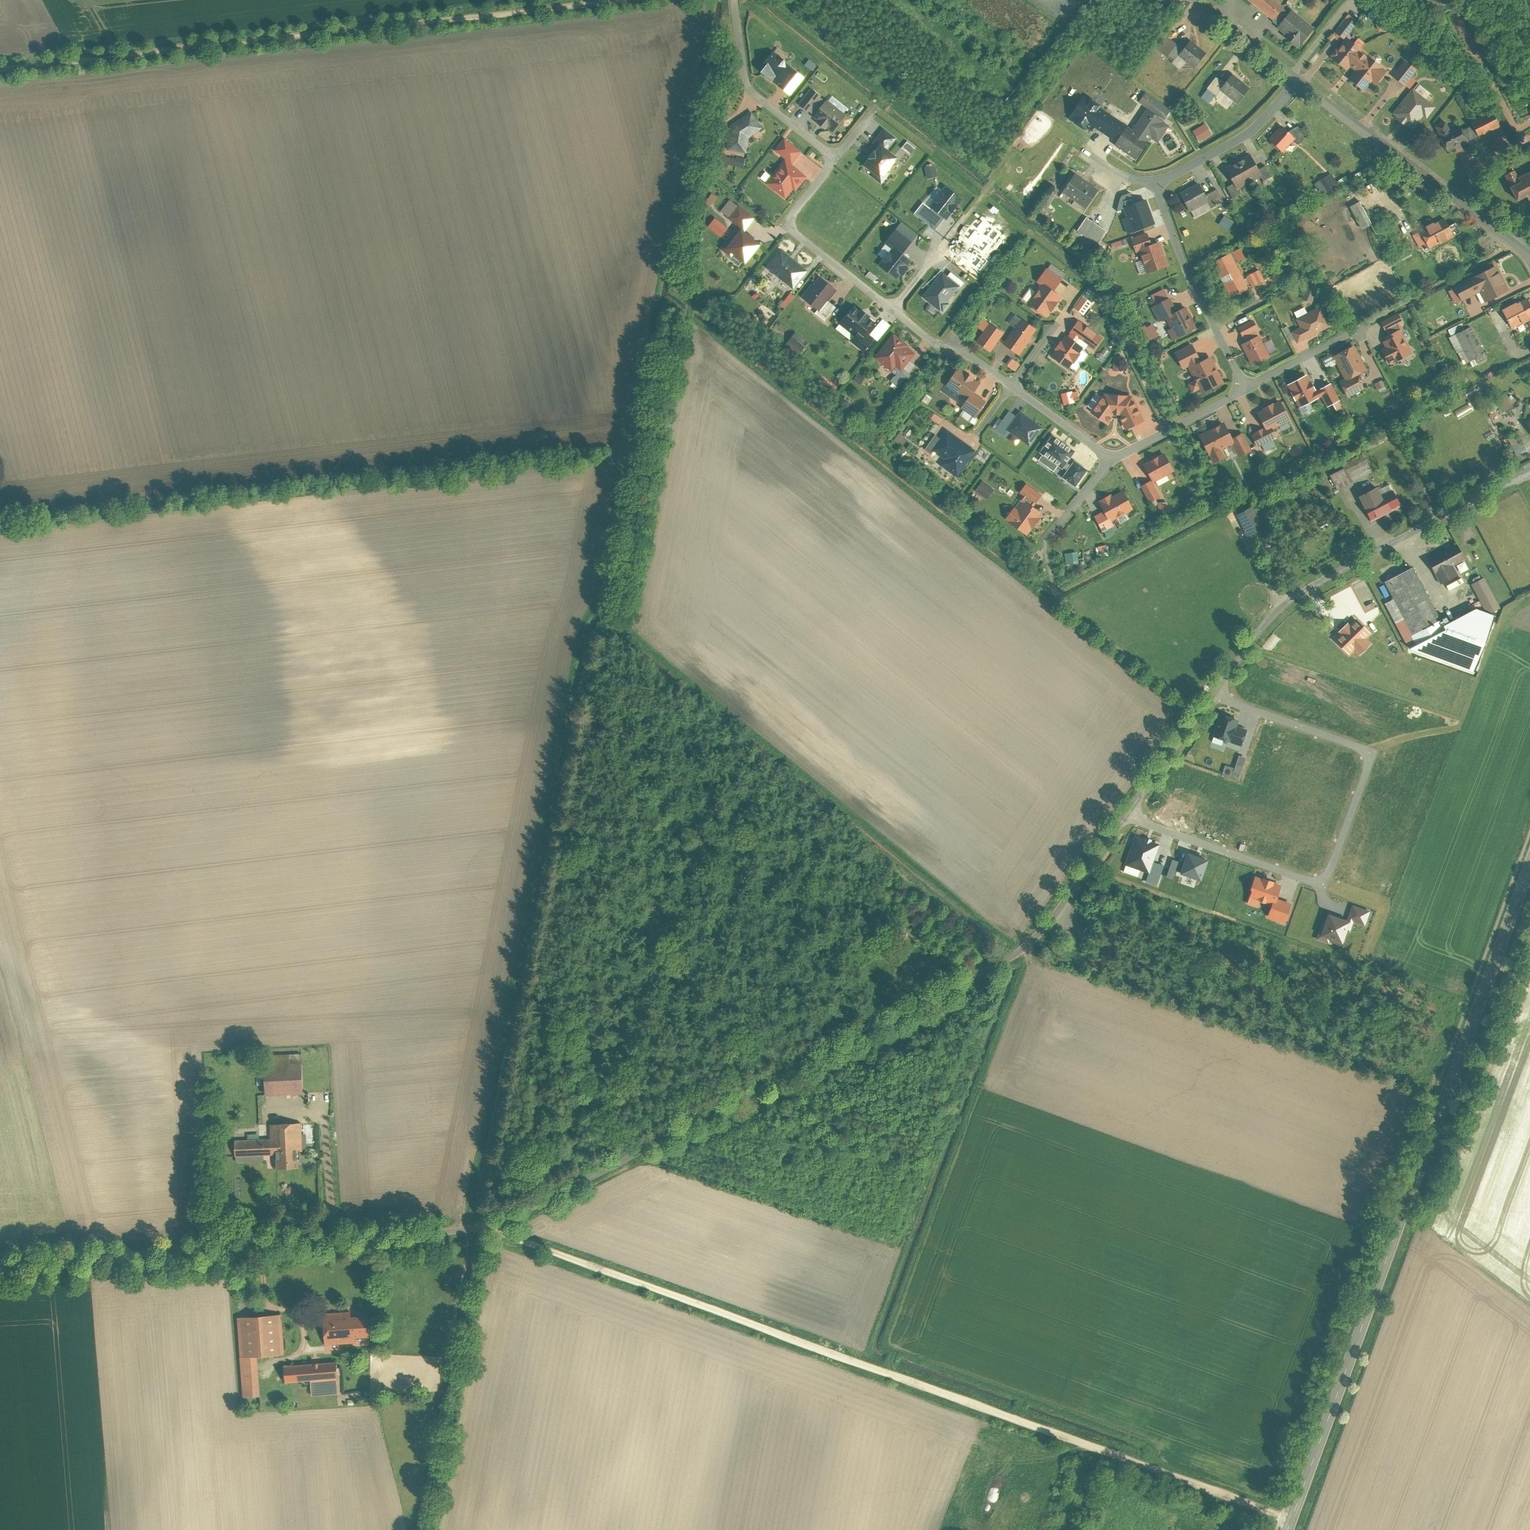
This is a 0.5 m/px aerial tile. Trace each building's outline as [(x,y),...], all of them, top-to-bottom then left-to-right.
[(1274,0),(1248,0),(1271,19),(1281,6),(1274,0)] [(1315,28),(1290,9),(1275,28),(1300,47),(1315,28)] [(1347,18),(1335,33),(1343,39),(1354,23),(1347,18)] [(1379,31),(1390,29),(1389,18),(1378,19),(1379,31)] [(1173,58),(1176,54),(1193,68),(1206,52),(1188,38),(1181,46),(1168,36),(1159,47),(1173,58)] [(1329,57),(1345,69),(1348,66),(1353,70),(1346,78),(1365,92),(1385,67),(1366,53),(1364,56),(1359,52),(1361,49),(1345,37),(1329,57)] [(776,84),(789,94),(804,76),(772,50),(759,66),(778,82),(776,84)] [(1392,75),(1403,84),(1416,69),(1405,60),(1392,75)] [(1248,87),(1230,72),(1217,88),(1235,102),(1248,87)] [(1416,88),(1427,97),(1431,92),(1420,83),(1416,88)] [(1422,120),(1435,104),(1412,86),(1391,113),(1408,127),(1417,116),(1422,120)] [(1216,95),(1206,88),(1200,96),(1209,103),(1216,95)] [(1173,109),(1145,90),(1138,101),(1165,120),(1173,109)] [(1124,126),(1122,129),(1093,110),(1096,105),(1086,97),(1082,103),(1078,100),(1067,115),(1072,118),(1069,122),(1080,129),(1083,125),(1090,130),(1092,126),(1114,140),(1113,142),(1138,159),(1152,138),(1156,141),(1169,124),(1146,108),(1130,130),(1124,126)] [(832,132),(845,114),(825,99),(812,117),(832,132)] [(745,152),(748,137),(762,128),(750,110),(729,124),(725,148),(745,152)] [(1471,125),(1459,131),(1465,142),(1498,125),(1490,111),(1469,121),(1471,125)] [(1201,142),(1214,133),(1207,122),(1194,131),(1201,142)] [(1444,152),(1465,142),(1459,131),(1458,128),(1450,132),(1445,122),(1434,127),(1439,137),(1437,138),(1444,152)] [(1280,151),(1292,138),(1297,143),(1306,134),(1296,124),(1288,132),(1281,126),(1268,139),(1280,151)] [(888,146),(896,136),(883,127),(875,138),(878,141),(859,165),(871,174),(870,176),(880,183),(890,171),(885,167),(896,153),(888,146)] [(784,138),(774,150),(790,163),(800,152),(784,138)] [(1264,165),(1257,169),(1249,154),(1224,167),(1233,182),(1226,186),(1232,197),(1239,193),(1237,188),(1260,175),(1263,180),(1270,176),(1264,165)] [(746,165),(746,158),(726,156),(725,163),(746,165)] [(783,197),(791,188),(794,190),(805,177),(785,159),(765,182),(783,197)] [(935,164),(925,168),(929,179),(939,175),(935,164)] [(1515,201),(1525,196),(1527,200),(1529,199),(1529,170),(1517,178),(1513,171),(1504,176),(1510,188),(1508,189),(1515,201)] [(1086,208),(1098,189),(1072,173),(1060,191),(1086,208)] [(1322,195),(1340,187),(1334,174),(1316,182),(1322,195)] [(1189,210),(1207,201),(1211,207),(1222,200),(1215,188),(1205,194),(1198,181),(1179,191),(1189,210)] [(933,229),(942,217),(945,219),(961,198),(944,184),(941,189),(935,184),(913,212),(933,229)] [(738,203),(737,205),(730,200),(720,211),(727,217),(744,231),(755,217),(738,203)] [(1153,223),(1145,200),(1125,207),(1133,229),(1153,223)] [(1371,224),(1358,200),(1349,205),(1362,229),(1371,224)] [(1220,223),(1229,230),(1235,221),(1226,215),(1220,223)] [(1425,244),(1427,248),(1458,231),(1453,222),(1447,225),(1442,215),(1416,228),(1417,230),(1411,233),(1418,247),(1425,244)] [(1105,229),(1085,216),(1074,233),(1094,246),(1105,229)] [(709,226),(723,237),(730,227),(716,217),(709,226)] [(720,247),(741,263),(757,242),(737,226),(720,247)] [(884,242),(890,247),(877,264),(896,278),(910,260),(901,253),(912,240),(895,228),(884,242)] [(1134,252),(1137,251),(1145,272),(1167,265),(1158,241),(1148,244),(1144,233),(1129,238),(1134,252)] [(1249,287),(1236,264),(1244,260),(1237,248),(1208,263),(1228,299),(1249,287)] [(792,288),(807,270),(781,249),(766,268),(792,288)] [(1035,281),(1039,284),(1026,302),(1045,316),(1060,296),(1053,290),(1061,279),(1060,278),(1064,273),(1050,263),(1046,268),(1045,267),(1035,281)] [(1483,302),(1507,289),(1494,264),(1453,286),(1461,301),(1478,292),(1483,302)] [(951,266),(944,275),(939,271),(920,296),(930,304),(927,308),(935,314),(957,286),(959,287),(966,277),(951,266)] [(1260,269),(1248,275),(1254,287),(1266,281),(1260,269)] [(835,306),(826,300),(834,289),(816,275),(800,296),(816,309),(813,312),(823,321),(835,306)] [(1312,302),(1317,286),(1307,283),(1302,299),(1312,302)] [(1150,295),(1154,303),(1152,304),(1161,321),(1166,318),(1170,327),(1166,329),(1171,339),(1193,328),(1183,306),(1174,311),(1162,288),(1150,295)] [(783,306),(786,308),(794,294),(790,292),(783,306)] [(1082,295),(1074,307),(1083,314),(1092,302),(1082,295)] [(1500,312),(1509,330),(1523,324),(1527,332),(1529,330),(1529,308),(1525,299),(1500,312)] [(854,305),(835,328),(863,351),(874,337),(866,331),(874,321),(854,305)] [(1296,318),(1295,318),(1299,327),(1290,332),(1295,342),(1327,326),(1317,307),(1306,313),(1303,306),(1293,311),(1296,318)] [(1398,311),(1380,321),(1387,335),(1380,338),(1384,346),(1378,349),(1387,364),(1410,352),(1399,331),(1402,329),(1398,323),(1403,321),(1398,311)] [(1018,353),(1037,328),(1020,316),(1002,342),(1018,353)] [(1253,318),(1237,327),(1244,339),(1260,331),(1253,318)] [(1104,336),(1078,319),(1069,332),(1095,350),(1104,336)] [(989,351),(1003,331),(989,321),(975,341),(989,351)] [(1462,363),(1469,359),(1472,366),(1486,359),(1469,326),(1465,328),(1461,322),(1447,329),(1450,335),(1448,336),(1462,363)] [(1159,334),(1153,323),(1143,328),(1149,339),(1159,334)] [(797,331),(787,343),(801,354),(810,342),(797,331)] [(900,370),(914,351),(891,334),(874,357),(891,370),(894,366),(900,370)] [(1049,355),(1067,368),(1068,367),(1074,372),(1088,353),(1082,348),(1082,347),(1065,334),(1049,355)] [(1269,356),(1258,335),(1240,344),(1251,365),(1269,356)] [(1273,340),(1266,343),(1270,353),(1277,350),(1273,340)] [(1191,343),(1173,353),(1181,369),(1200,360),(1191,343)] [(1364,388),(1356,373),(1365,368),(1352,344),(1332,355),(1344,379),(1337,382),(1346,398),(1364,388)] [(1011,355),(1005,364),(1015,370),(1021,361),(1011,355)] [(1222,381),(1209,356),(1187,367),(1194,380),(1187,383),(1192,392),(1198,389),(1200,392),(1222,381)] [(943,385),(946,387),(942,392),(957,402),(960,397),(965,400),(960,407),(974,418),(986,402),(973,393),(980,383),(955,367),(943,385)] [(1306,376),(1287,386),(1297,407),(1321,396),(1326,406),(1338,400),(1330,386),(1315,393),(1306,376)] [(1383,379),(1375,383),(1377,388),(1385,385),(1383,379)] [(1079,389),(1062,393),(1065,404),(1081,401),(1079,389)] [(1091,408),(1089,411),(1106,423),(1112,413),(1116,413),(1123,429),(1142,420),(1130,394),(1102,393),(1100,395),(1096,392),(1087,405),(1091,408)] [(1495,399),(1503,413),(1515,406),(1508,392),(1495,399)] [(1277,436),(1276,433),(1289,426),(1285,420),(1287,419),(1277,400),(1255,412),(1262,426),(1249,432),(1257,447),(1277,436)] [(1335,404),(1339,410),(1345,407),(1341,401),(1335,404)] [(1314,402),(1300,408),(1303,415),(1317,410),(1314,402)] [(1451,402),(1443,405),(1446,415),(1454,412),(1451,402)] [(1014,444),(1018,439),(1027,445),(1041,425),(1022,411),(1017,417),(1008,411),(994,429),(1014,444)] [(943,418),(934,412),(930,418),(939,423),(943,418)] [(1222,423),(1197,436),(1210,463),(1224,457),(1220,449),(1232,443),(1238,456),(1251,450),(1242,432),(1230,438),(1222,423)] [(1133,428),(1138,439),(1142,437),(1137,426),(1133,428)] [(931,454),(932,451),(943,458),(938,465),(955,476),(973,450),(946,431),(940,439),(934,434),(924,449),(931,454)] [(1074,451),(1052,435),(1040,452),(1044,455),(1041,459),(1048,464),(1051,460),(1062,467),(1074,451)] [(1163,452),(1142,463),(1152,481),(1173,470),(1163,452)] [(1342,464),(1344,467),(1329,475),(1337,489),(1352,481),(1352,482),(1371,471),(1361,453),(1342,464)] [(1086,471),(1075,462),(1071,466),(1068,463),(1064,468),(1068,471),(1063,477),(1074,486),(1086,471)] [(994,488),(983,479),(975,490),(986,499),(994,488)] [(1150,479),(1140,485),(1149,501),(1159,495),(1150,479)] [(1024,535),(1041,512),(1026,502),(1028,499),(1034,503),(1041,494),(1025,483),(1018,492),(1019,493),(1001,518),(1024,535)] [(1356,495),(1368,520),(1399,504),(1388,484),(1375,491),(1373,487),(1356,495)] [(1113,524),(1111,520),(1131,509),(1120,487),(1098,499),(1103,509),(1092,515),(1100,531),(1102,530),(1106,536),(1113,532),(1110,526),(1113,524)] [(1170,510),(1169,501),(1160,502),(1160,511),(1170,510)] [(1264,546),(1269,556),(1279,550),(1274,540),(1264,546)] [(1456,543),(1428,558),(1442,584),(1458,575),(1453,565),(1464,559),(1456,543)] [(1348,545),(1342,549),(1346,555),(1352,552),(1348,545)] [(1078,562),(1077,551),(1065,553),(1067,563),(1078,562)] [(1464,561),(1457,565),(1461,572),(1468,568),(1464,561)] [(1419,631),(1423,639),(1443,629),(1412,566),(1383,580),(1392,598),(1384,602),(1394,621),(1402,617),(1411,635),(1419,631)] [(1497,605),(1483,577),(1471,583),(1486,612),(1497,605)] [(1495,616),(1474,608),(1443,626),(1445,629),(1412,649),(1474,672),(1495,616)] [(1371,634),(1354,616),(1330,638),(1349,657),(1354,652),(1358,657),(1372,644),(1367,638),(1371,634)] [(1237,721),(1219,715),(1211,737),(1241,747),(1246,731),(1235,727),(1237,721)] [(1244,758),(1239,756),(1235,769),(1225,766),(1222,774),(1237,779),(1244,758)] [(1159,843),(1132,834),(1122,867),(1148,875),(1146,880),(1156,883),(1162,866),(1153,863),(1159,843)] [(1207,860),(1186,854),(1180,874),(1200,881),(1207,860)] [(1168,875),(1176,878),(1182,861),(1174,858),(1168,875)] [(1282,885),(1253,875),(1244,904),(1256,908),(1258,901),(1271,905),(1268,915),(1284,920),(1290,904),(1277,899),(1282,885)] [(1369,911),(1352,905),(1346,921),(1329,915),(1322,934),(1342,941),(1348,922),(1364,927),(1369,911)] [(263,1059),(265,1096),(301,1095),(300,1057),(263,1059)] [(233,1135),(234,1164),(264,1164),(264,1157),(271,1156),(272,1169),(301,1168),(300,1124),(268,1125),(269,1140),(255,1140),(255,1134),(233,1135)] [(323,1315),(324,1347),(370,1344),(369,1319),(351,1320),(351,1313),(323,1315)] [(237,1319),(240,1359),(259,1358),(285,1356),(282,1316),(237,1319)] [(259,1358),(240,1359),(243,1399),(262,1398),(259,1358)] [(286,1385),(310,1383),(312,1398),(339,1396),(337,1363),(285,1367),(286,1385)]
